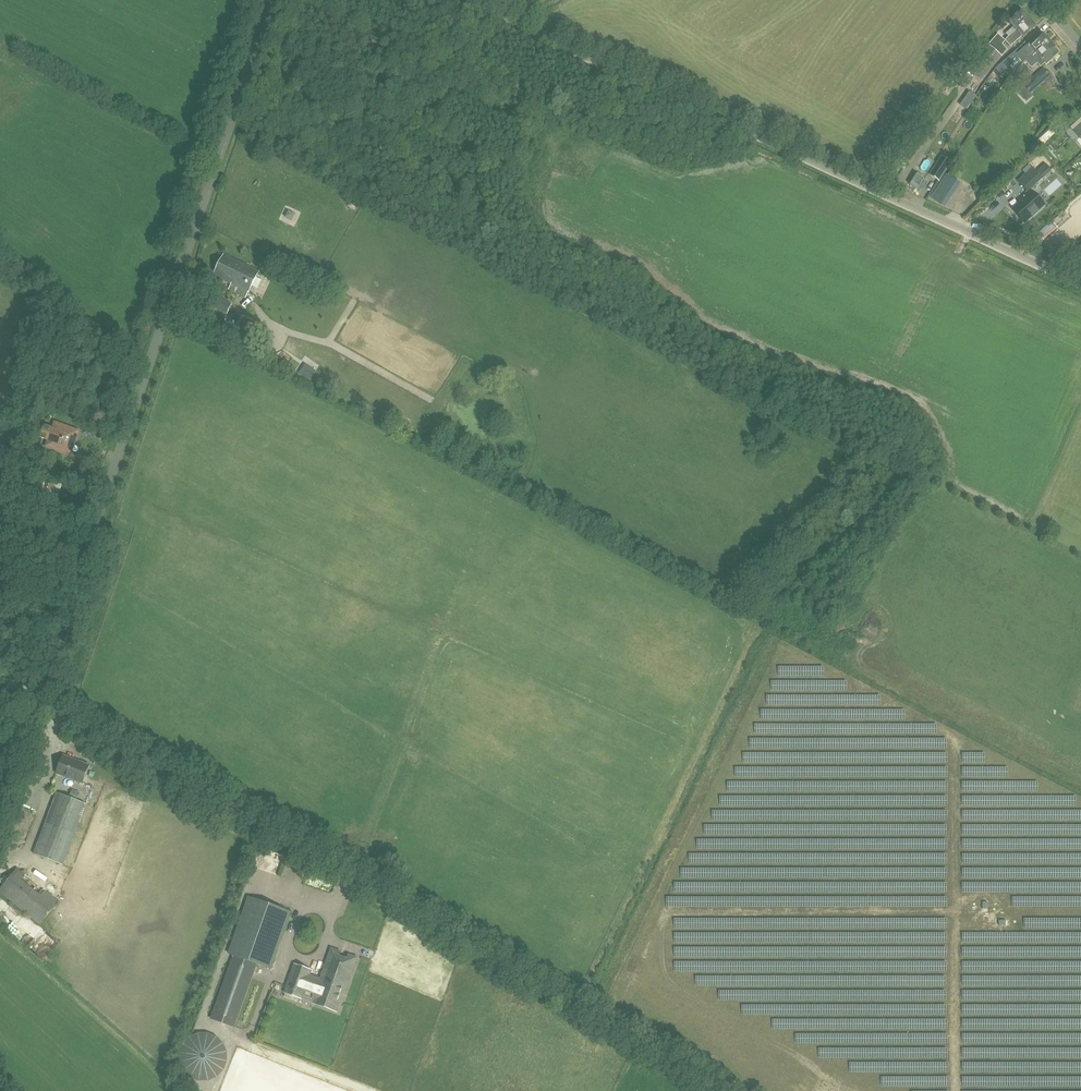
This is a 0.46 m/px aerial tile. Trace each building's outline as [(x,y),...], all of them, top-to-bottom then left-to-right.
[(1013,27),(1005,34),(1008,37),(1016,30),(1029,19),(1022,11),(1009,22),(1013,27)] [(1008,37),(1005,41),(1010,47),(1022,36),(1024,38),(1036,27),(1029,19),(1016,30),(1008,37)] [(1026,63),(1050,41),(1043,32),(1016,56),(1013,53),(1000,65),(996,69),(1000,74),(1004,70),(1016,60),(1022,65),(1025,63),(1026,63)] [(1050,41),(1026,63),(1032,69),(1037,64),(1040,68),(1045,64),(1046,66),(1060,53),(1057,48),(1050,41)] [(975,75),(996,50),(988,44),(967,68),(975,75)] [(1003,57),(996,50),(975,75),(983,81),(1003,57)] [(1050,76),(1044,69),(1024,86),(1031,92),(1050,76)] [(977,95),(969,91),(960,104),(968,109),(977,95)] [(988,94),(984,101),(990,105),(996,97),(991,94),(988,94)] [(942,156),(930,175),(940,182),(953,163),(942,156)] [(1026,175),(1033,169),(1029,164),(1022,170),(1026,175)] [(1033,169),(1018,182),(1027,191),(1041,178),(1033,169)] [(946,174),(935,191),(947,199),(958,182),(946,174)] [(1032,192),(1013,210),(1024,223),(1044,205),(1032,192)] [(351,201),(348,207),(355,211),(359,205),(351,201)] [(288,211),(285,218),(292,221),(295,215),(288,211)] [(1051,221),(1046,226),(1052,233),(1057,228),(1051,221)] [(1080,266),(1080,245),(1068,257),(1079,268),(1080,266)] [(232,285),(249,293),(259,272),(224,256),(214,276),(232,284),(232,285)] [(228,315),(232,305),(233,304),(217,297),(212,307),(228,315)] [(236,328),(251,335),(256,323),(241,316),(236,328)] [(309,380),(314,373),(315,371),(305,365),(304,365),(299,373),(309,380)] [(41,437),(49,440),(47,446),(70,454),(78,432),(55,423),(53,429),(45,426),(41,437)] [(63,756),(57,773),(82,783),(89,765),(63,756)] [(86,804),(57,793),(34,854),(63,865),(86,804)] [(17,869),(0,890),(0,892),(7,897),(25,875),(27,873),(23,870),(21,872),(17,869)] [(7,897),(25,912),(43,890),(25,875),(7,897)] [(58,902),(43,890),(25,912),(41,924),(58,902)] [(229,954),(235,956),(212,1019),(233,1026),(255,963),(270,968),(290,912),(249,898),(229,954)] [(311,971),(308,970),(295,965),(285,992),(298,997),(314,1002),(314,1003),(337,1011),(346,983),(348,984),(357,958),(348,955),(347,959),(339,956),(341,952),(332,949),(322,975),(324,975),(322,980),(321,980),(309,976),(311,971)] [(222,1044),(215,1038),(207,1035),(199,1035),(191,1039),(185,1045),(181,1053),(182,1062),(185,1070),(191,1076),(199,1079),(208,1079),(216,1075),(222,1069),(225,1061),(225,1052),(222,1044)]
